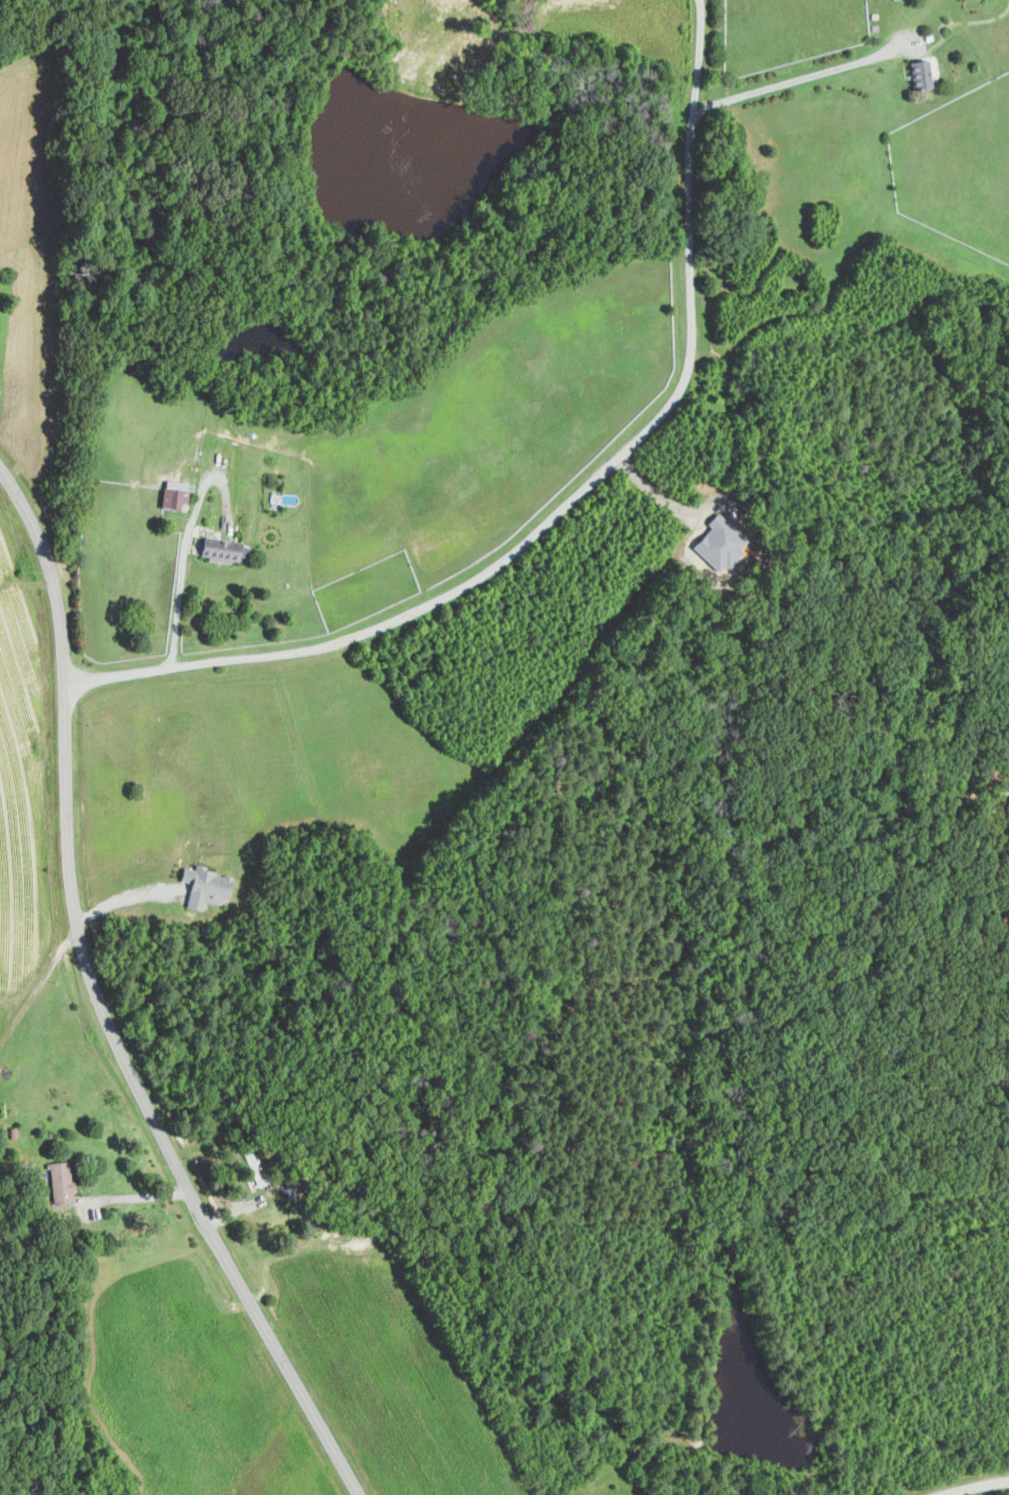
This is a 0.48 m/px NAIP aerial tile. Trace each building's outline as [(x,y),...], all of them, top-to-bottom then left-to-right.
[(906,61),(909,90),(930,88),(927,59),(906,61)] [(158,506),(181,509),(185,481),(162,478),(158,506)] [(217,539),(218,531),(200,529),(197,553),(204,554),(203,559),(227,562),(228,557),(245,559),(247,543),(217,539)] [(231,874),(191,867),(191,868),(179,866),(177,880),(185,881),(181,907),(200,910),(202,902),(216,904),(216,900),(227,901),(231,874)] [(70,1205),(68,1160),(47,1161),(49,1206),(70,1205)]
